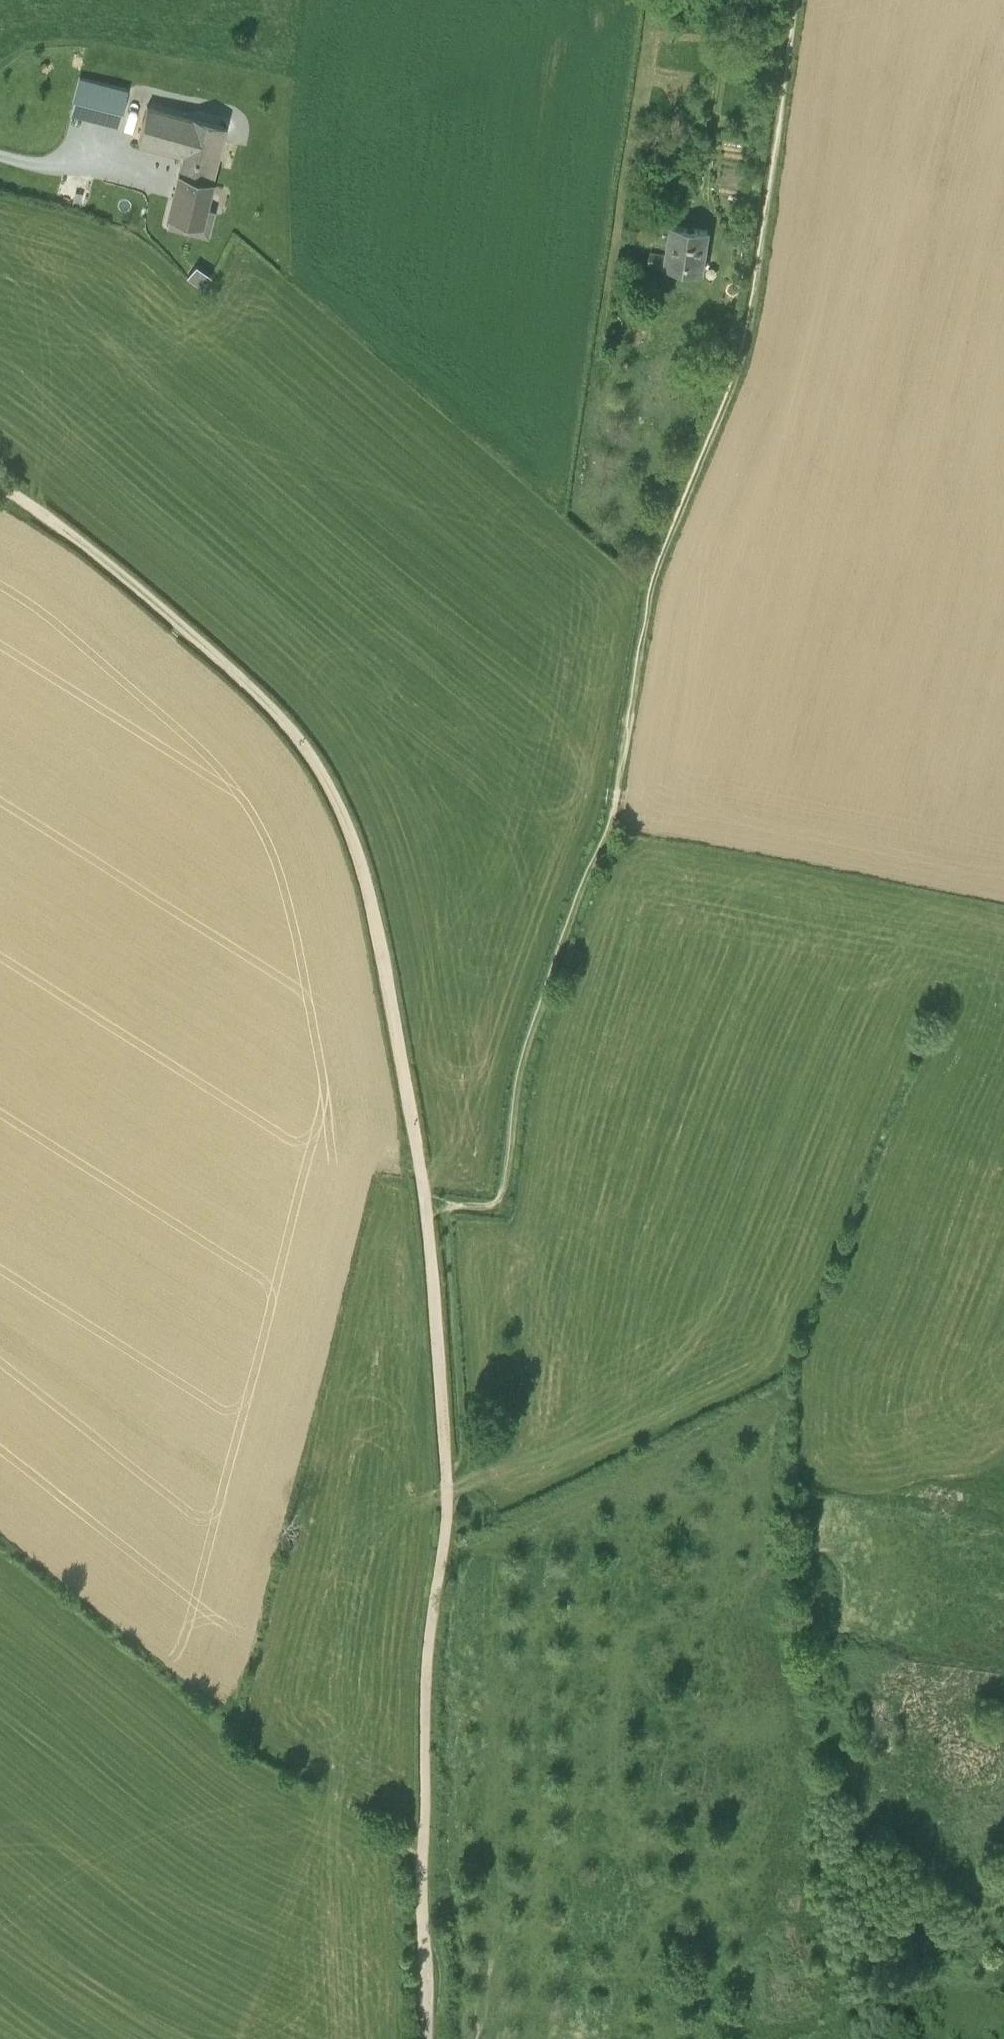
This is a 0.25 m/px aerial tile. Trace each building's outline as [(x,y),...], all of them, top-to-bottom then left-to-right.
[(128,90),(80,78),(72,110),(120,122),(128,90)] [(226,124),(151,105),(140,143),(181,155),(177,173),(168,213),(179,216),(177,226),(210,234),(215,210),(206,208),(226,124)] [(671,224),(668,244),(665,267),(703,273),(706,250),(710,230),(671,224)] [(647,265),(662,267),(663,259),(650,258),(647,265)]
